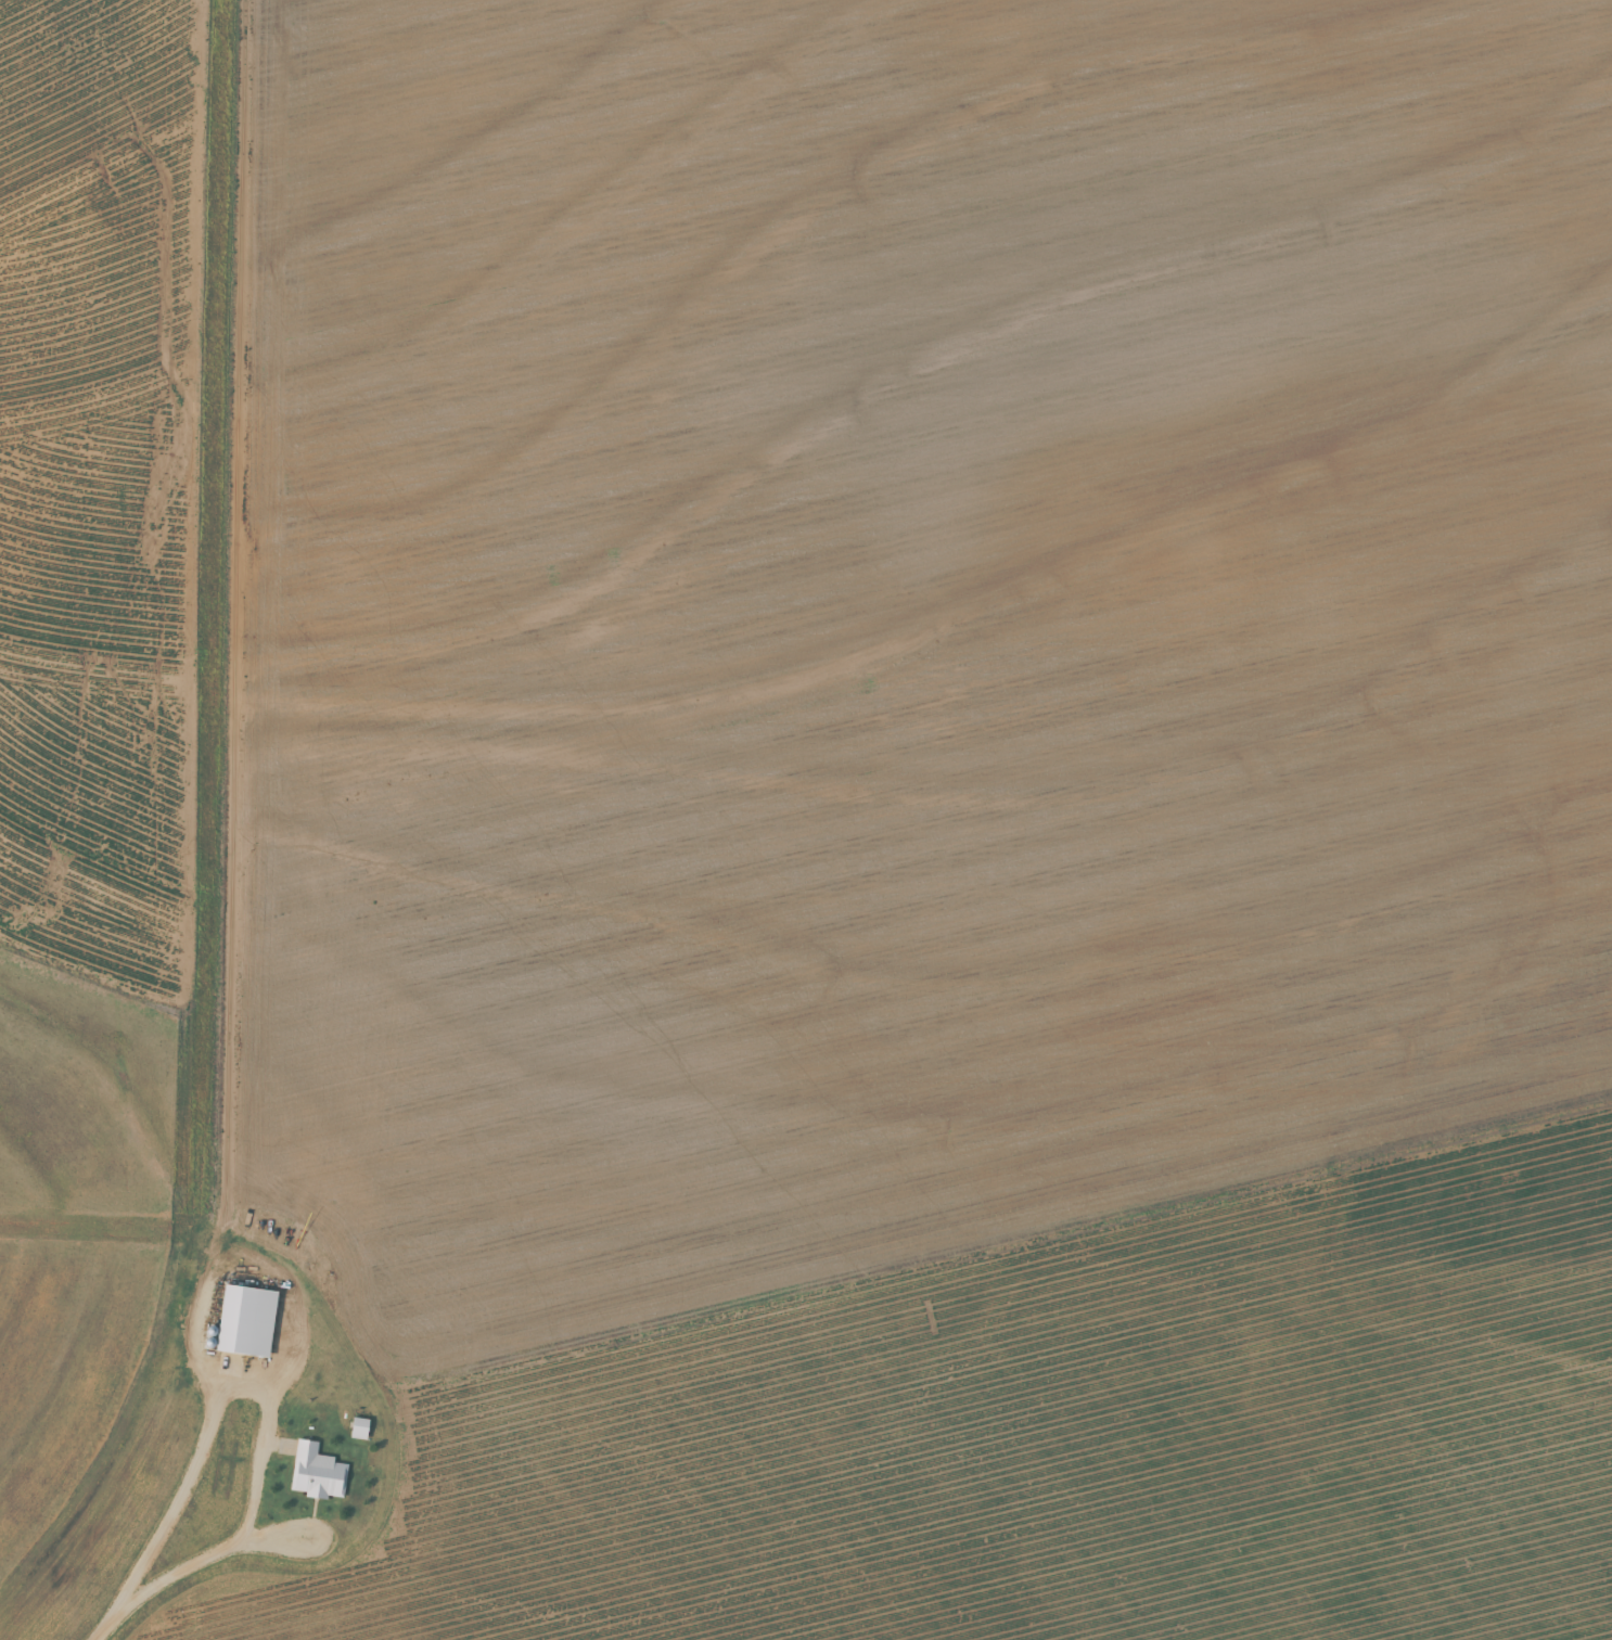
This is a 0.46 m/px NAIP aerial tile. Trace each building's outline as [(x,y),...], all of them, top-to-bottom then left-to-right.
[(209,1360),(264,1366),(272,1299),(217,1293),(209,1360)] [(340,1506),(344,1473),(329,1471),(330,1465),(314,1463),(315,1451),(294,1448),(287,1499),(302,1501),(301,1506),(323,1508),(324,1504),(340,1506)]
